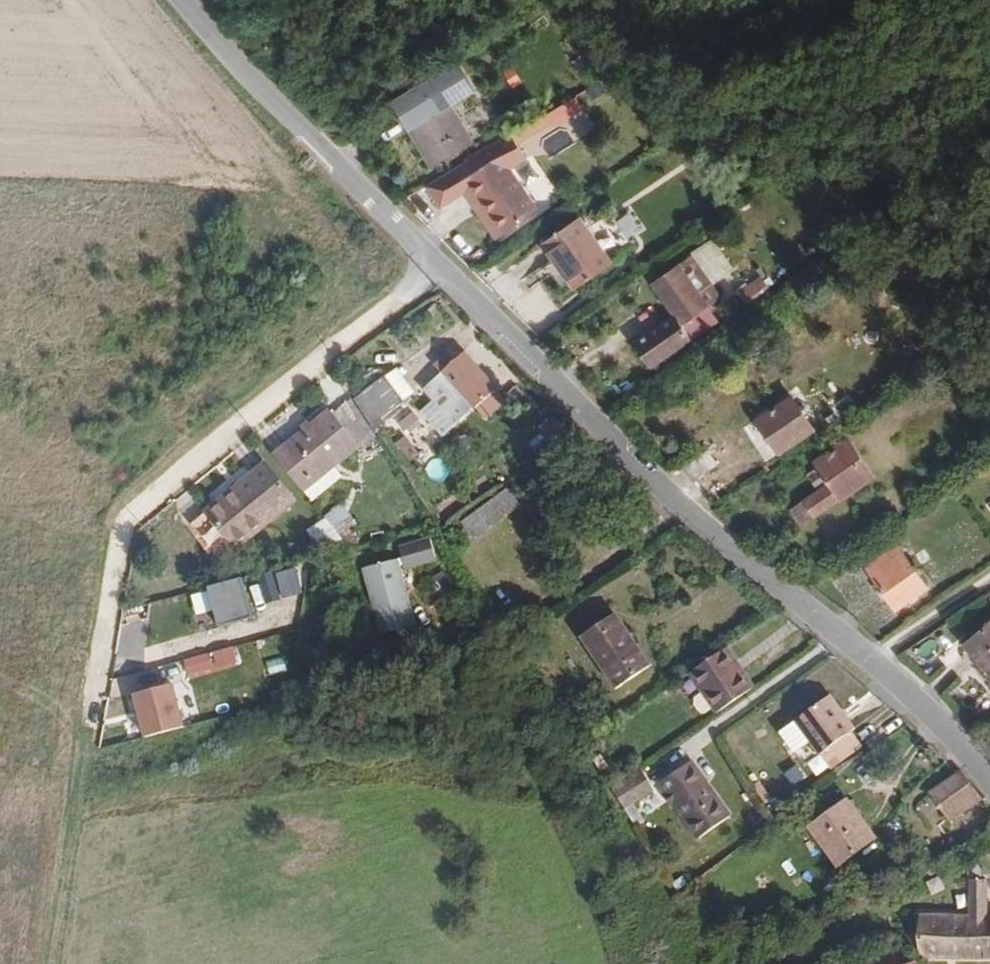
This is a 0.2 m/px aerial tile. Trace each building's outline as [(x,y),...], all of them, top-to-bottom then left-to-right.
[(392,101),(408,126),(475,86),(460,60),(392,101)] [(475,147),(449,102),(408,126),(433,171),(475,147)] [(535,210),(498,153),(460,179),(497,235),(535,210)] [(609,260),(576,212),(537,238),(570,287),(609,260)] [(740,287),(750,304),(774,291),(764,273),(740,287)] [(631,363),(697,319),(668,274),(641,292),(654,312),(615,338),(631,363)] [(469,350),(443,372),(470,405),(497,384),(469,350)] [(443,372),(427,385),(455,418),(470,405),(443,372)] [(381,373),(349,398),(373,429),(405,404),(381,373)] [(349,398),(334,409),(363,446),(377,435),(373,429),(349,398)] [(813,430),(794,402),(761,424),(780,451),(813,430)] [(331,405),(273,449),(305,490),(363,446),(334,409),(331,405)] [(430,455),(412,425),(387,442),(406,471),(430,455)] [(799,525),(867,479),(856,463),(861,460),(847,439),(814,461),(817,465),(805,473),(816,489),(787,508),(799,525)] [(270,461),(207,508),(237,549),(301,502),(270,461)] [(467,539),(512,511),(501,493),(456,521),(467,539)] [(323,548),(356,519),(341,502),(308,531),(323,548)] [(415,628),(400,571),(405,570),(406,574),(438,566),(433,545),(401,553),(403,564),(363,575),(379,637),(415,628)] [(886,614),(922,590),(892,545),(856,570),(886,614)] [(245,580),(212,589),(222,628),(256,619),(245,580)] [(640,651),(614,612),(580,635),(605,672),(616,689),(650,666),(640,651)] [(962,646),(989,676),(989,621),(962,646)] [(741,663),(731,647),(725,650),(735,667),(741,663)] [(753,682),(741,663),(735,667),(725,650),(693,672),(715,707),(753,682)] [(177,686),(137,695),(147,740),(187,730),(177,686)] [(856,725),(831,690),(796,715),(810,736),(820,750),(830,743),(851,729),(856,725)] [(810,736),(796,715),(780,726),(795,747),(810,736)] [(840,757),(860,743),(851,729),(830,743),(840,757)] [(723,813),(685,757),(654,779),(692,835),(723,813)] [(620,803),(646,784),(633,766),(607,784),(620,803)] [(978,795),(958,766),(925,787),(945,817),(978,795)] [(879,841),(854,802),(814,828),(839,866),(879,841)] [(987,883),(981,884),(978,873),(964,858),(957,860),(975,918),(954,919),(955,960),(989,959),(989,895),(987,883)] [(955,960),(954,919),(936,920),(928,920),(928,937),(916,937),(916,951),(915,954),(925,955),(925,961),(955,960)]
